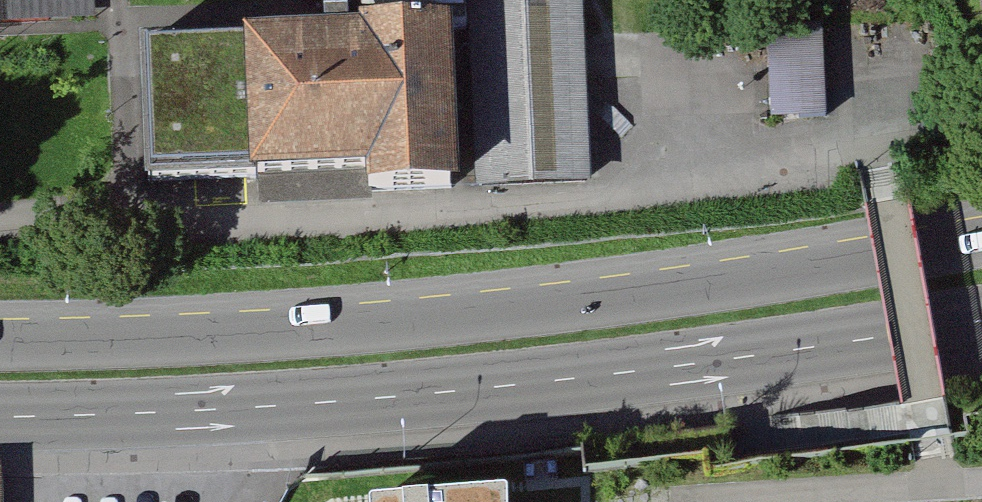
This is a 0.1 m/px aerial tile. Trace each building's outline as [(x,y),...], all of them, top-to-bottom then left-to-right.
[(1,2),(2,35),(96,31),(95,0),(40,0),(1,2)] [(150,178),(370,167),(372,191),(591,181),(584,28),(583,0),(323,0),(325,41),(144,49),(150,178)] [(767,29),(772,120),(828,116),(822,26),(767,29)]
